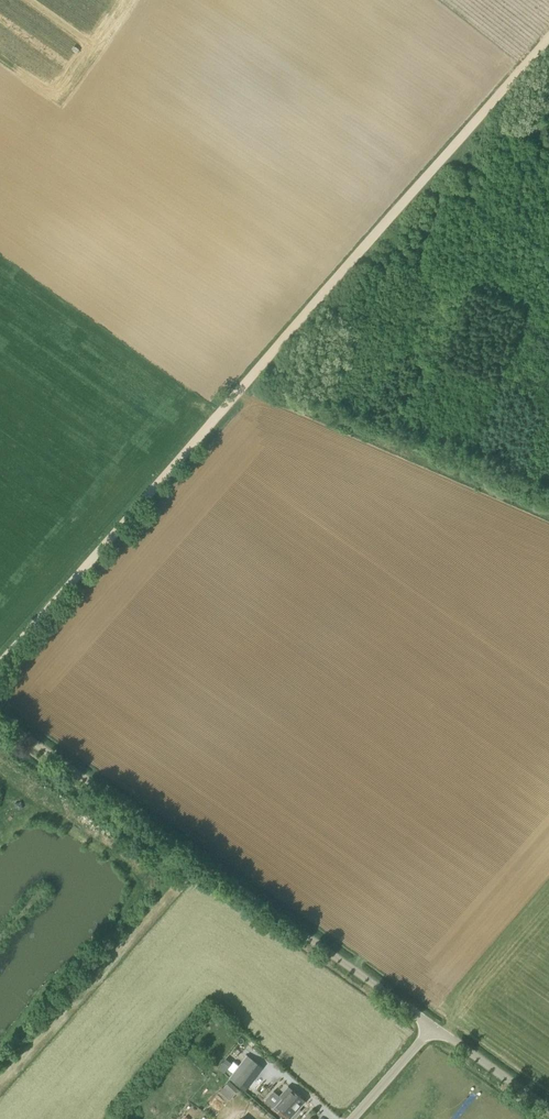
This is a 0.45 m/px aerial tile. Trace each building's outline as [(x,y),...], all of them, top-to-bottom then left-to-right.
[(22,801),(15,803),(16,808),(19,809),(24,808),(22,801)] [(263,1068),(247,1056),(246,1055),(229,1078),(246,1091),(263,1068)] [(225,1073),(230,1066),(224,1061),(219,1068),(225,1073)] [(239,1090),(230,1081),(219,1091),(229,1100),(239,1090)] [(291,1118),(306,1101),(291,1089),(277,1106),(291,1118)]
